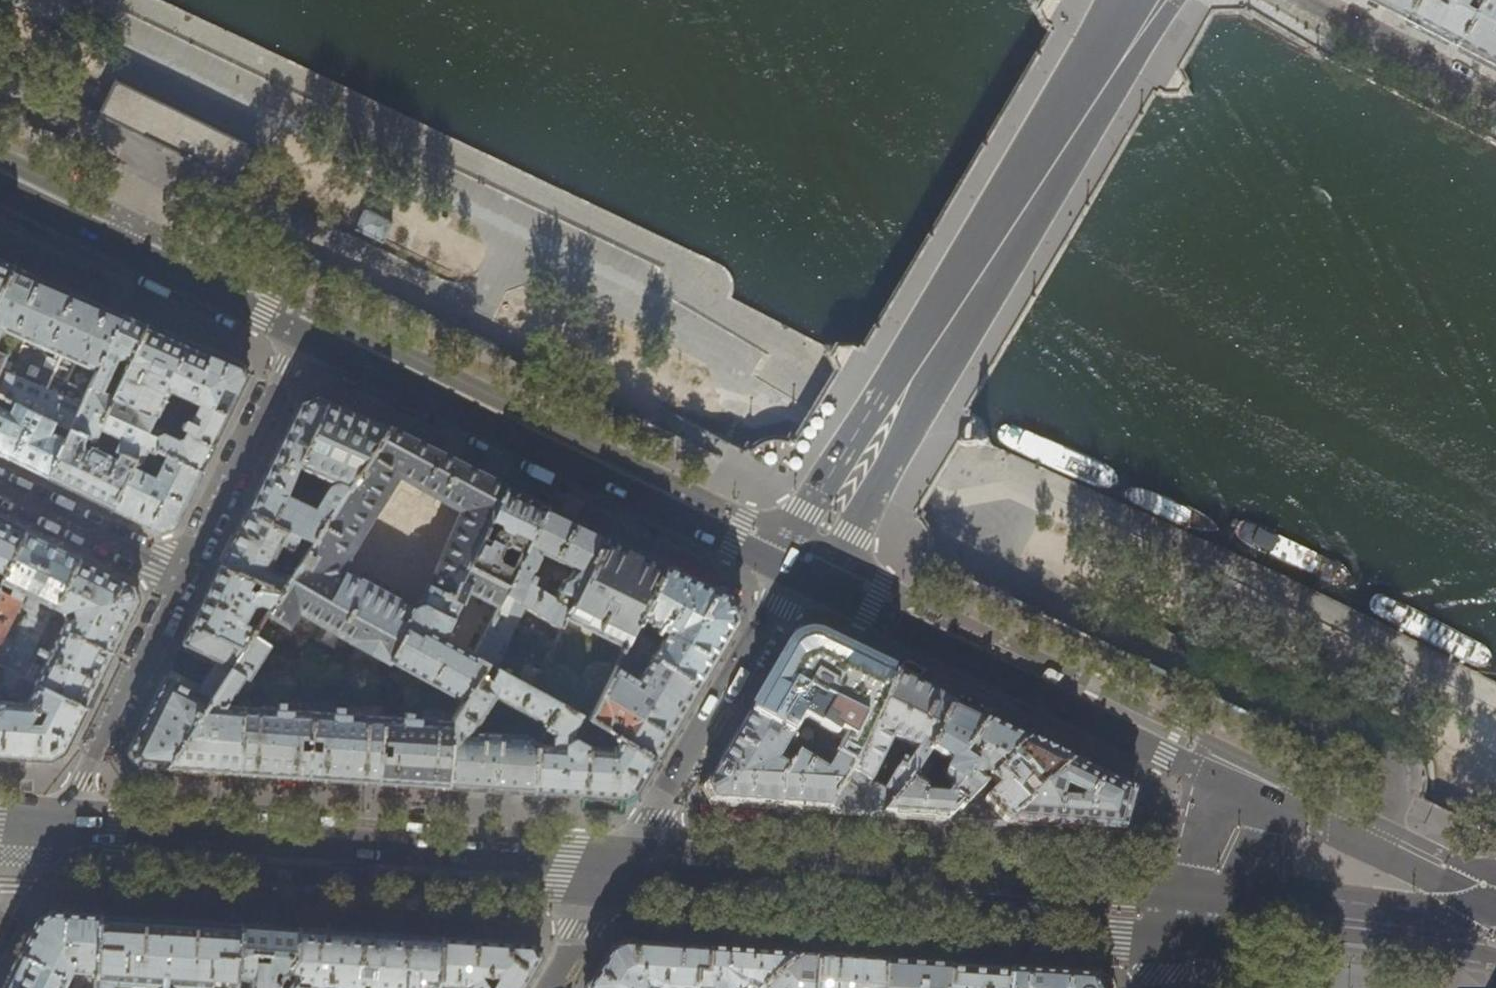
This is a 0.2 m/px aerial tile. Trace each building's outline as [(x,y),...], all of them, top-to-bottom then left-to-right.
[(1401,18),(1411,0),(1366,0),(1374,4),(1401,18)] [(1453,45),(1477,0),(1411,0),(1401,18),(1426,32),(1453,45)] [(1495,68),(1495,0),(1477,0),(1453,45),(1476,57),(1495,68)] [(239,183),(256,148),(115,79),(109,93),(107,98),(99,115),(109,120),(239,183)] [(366,209),(356,229),(382,242),(392,222),(366,209)] [(12,265),(0,259),(0,290),(12,265)] [(68,429),(94,372),(121,313),(104,306),(102,304),(12,265),(0,290),(0,398),(68,429)] [(154,452),(155,451),(159,443),(157,438),(146,433),(150,427),(154,416),(111,396),(113,393),(146,324),(129,316),(121,313),(94,372),(68,429),(93,441),(94,440),(114,449),(113,451),(134,461),(140,463),(146,449),(154,452)] [(188,399),(210,351),(169,334),(146,324),(113,393),(111,396),(154,416),(156,417),(168,391),(188,399)] [(210,351),(188,399),(199,405),(189,425),(183,423),(180,429),(186,432),(183,439),(176,441),(162,434),(163,433),(150,427),(146,433),(157,438),(159,443),(155,451),(200,472),(222,427),(246,379),(241,365),(225,358),(210,351)] [(297,467),(328,401),(315,397),(301,402),(272,461),(248,510),(273,522),(284,495),(297,467)] [(68,429),(0,398),(0,454),(7,458),(47,477),(68,429)] [(328,401),(297,467),(332,482),(315,510),(284,495),(273,522),(312,540),(387,427),(356,414),(328,401)] [(443,638),(468,591),(497,607),(507,585),(469,565),(507,487),(458,462),(459,462),(448,457),(439,452),(438,453),(387,427),(312,540),(279,590),(265,613),(289,626),(299,610),(350,639),(350,640),(463,700),(479,674),(486,663),(474,656),(475,654),(443,638)] [(93,441),(68,429),(47,477),(79,492),(111,508),(134,461),(113,451),(112,452),(103,458),(89,451),(93,441)] [(140,463),(134,461),(111,508),(135,520),(159,532),(173,527),(184,503),(200,472),(155,451),(154,452),(146,449),(140,463)] [(527,497),(507,487),(469,565),(507,585),(523,552),(547,506),(527,497)] [(523,552),(507,585),(497,607),(475,654),(474,656),(486,663),(496,668),(531,687),(565,617),(606,535),(565,515),(557,511),(547,506),(523,552)] [(273,522),(248,510),(234,538),(220,566),(279,590),(312,540),(273,522)] [(0,520),(0,582),(24,532),(0,520)] [(31,654),(47,622),(51,613),(54,608),(78,559),(49,544),(24,532),(0,582),(0,666),(4,668),(20,675),(31,654)] [(623,544),(606,535),(565,617),(621,644),(618,650),(623,652),(628,643),(638,623),(666,564),(623,544)] [(78,559),(54,608),(62,612),(65,621),(61,629),(110,653),(123,628),(137,599),(132,585),(107,573),(78,559)] [(716,655),(718,652),(737,620),(729,595),(700,581),(666,564),(638,623),(628,643),(652,657),(699,684),(716,655)] [(265,613),(279,590),(220,566),(206,596),(190,626),(216,638),(217,636),(241,649),(252,633),(265,613)] [(51,613),(47,622),(53,625),(57,616),(51,613)] [(166,767),(241,649),(217,636),(216,638),(190,626),(182,644),(214,658),(199,685),(169,670),(128,752),(136,765),(146,766),(166,767)] [(110,653),(61,629),(43,667),(35,663),(38,657),(31,654),(20,675),(83,707),(96,683),(110,653)] [(257,683),(248,676),(270,645),(252,633),(241,649),(166,767),(228,771),(237,772),(242,708),(248,697),(257,683)] [(774,674),(749,716),(790,741),(795,743),(812,754),(816,748),(824,753),(834,758),(852,769),(895,677),(874,667),(846,652),(826,643),(816,638),(791,645),(774,674)] [(655,759),(677,722),(699,684),(652,657),(628,643),(623,652),(595,706),(588,719),(615,735),(618,736),(655,759)] [(83,707),(20,675),(4,668),(5,680),(0,690),(13,696),(19,698),(19,703),(0,701),(0,756),(11,757),(49,759),(62,752),(68,739),(83,707)] [(536,742),(559,702),(531,687),(496,668),(489,679),(479,674),(463,700),(453,715),(452,718),(447,786),(490,789),(532,792),(536,742)] [(1066,675),(1049,668),(1043,674),(1059,681),(1066,675)] [(852,769),(850,774),(868,784),(871,780),(875,783),(879,777),(874,774),(892,739),(916,752),(908,765),(902,762),(884,793),(896,800),(906,788),(927,759),(930,753),(932,750),(933,750),(954,705),(934,696),(895,677),(852,769)] [(312,701),(248,697),(242,708),(237,772),(273,774),(307,776),(312,701)] [(334,702),(312,701),(307,776),(339,779),(377,781),(382,705),(347,703),(346,713),(333,713),(334,702)] [(644,778),(655,759),(618,736),(612,748),(601,747),(602,741),(586,740),(584,744),(570,736),(581,715),(559,702),(536,742),(532,792),(583,795),(623,798),(636,791),(644,778)] [(588,719),(595,706),(589,703),(582,716),(587,718),(588,719)] [(403,707),(382,705),(377,781),(408,784),(447,786),(452,718),(453,715),(443,710),(418,708),(418,718),(402,717),(403,707)] [(950,765),(946,773),(963,783),(974,768),(962,761),(987,722),(965,711),(954,705),(933,750),(932,750),(930,753),(950,765)] [(805,810),(828,812),(850,774),(852,769),(834,758),(825,774),(795,757),(791,764),(779,758),(787,744),(788,744),(790,741),(749,716),(730,749),(715,774),(705,791),(712,804),(730,805),(764,807),(805,810)] [(615,735),(588,719),(587,718),(584,723),(612,739),(615,735)] [(985,771),(993,779),(1028,743),(1008,733),(987,722),(962,761),(974,768),(963,783),(951,800),(962,810),(989,784),(980,775),(985,771)] [(812,754),(795,743),(792,748),(796,752),(811,760),(814,755),(821,758),(824,753),(816,748),(812,754)] [(1038,748),(1028,743),(993,779),(997,783),(981,798),(1007,824),(1072,764),(1038,748)] [(951,800),(963,783),(946,773),(945,776),(944,777),(944,779),(945,780),(946,781),(948,782),(950,782),(949,788),(944,796),(932,795),(931,784),(922,783),(922,777),(931,768),(928,766),(931,762),(927,759),(906,788),(896,800),(883,816),(885,816),(919,818),(926,819),(950,821),(962,810),(951,800)] [(1071,829),(1122,832),(1131,797),(1132,793),(1101,778),(1072,764),(1007,824),(1071,829)] [(958,821),(1007,824),(981,798),(997,783),(993,779),(985,771),(980,775),(989,784),(962,810),(950,821),(958,821)] [(896,800),(884,793),(868,784),(850,774),(828,812),(859,814),(883,816),(896,800)] [(730,805),(712,804),(711,816),(762,819),(764,807),(730,805)] [(918,831),(919,818),(885,816),(884,828),(918,831)] [(1102,857),(1087,856),(1086,865),(1101,866),(1102,857)] [(219,884),(205,883),(204,894),(218,895),(219,884)] [(50,909),(36,917),(12,966),(1,987),(62,987),(71,971),(74,971),(73,987),(94,987),(99,913),(67,910),(50,909)] [(99,913),(94,987),(234,987),(234,977),(239,922),(164,917),(99,913)] [(239,922),(234,977),(250,978),(249,987),(273,987),(280,978),(286,969),(295,955),(297,926),(268,924),(239,922)] [(477,927),(442,924),(441,936),(476,938),(477,927)] [(436,984),(439,935),(367,931),(297,926),(295,955),(286,969),(291,972),(289,976),(292,978),(289,983),(280,978),(273,987),(308,987),(308,986),(334,987),(434,987),(436,985),(436,984)] [(538,955),(531,942),(485,939),(476,938),(441,936),(439,935),(436,984),(465,985),(465,987),(464,987),(519,987),(538,955)] [(695,979),(705,980),(708,954),(654,950),(621,948),(608,955),(596,975),(588,987),(694,987),(695,979)] [(797,960),(721,955),(708,954),(705,980),(695,979),(694,987),(766,987),(797,960)] [(797,960),(766,987),(813,987),(815,961),(803,960),(797,960)] [(815,961),(813,987),(883,987),(884,966),(858,964),(815,961)] [(1090,968),(1027,963),(1026,976),(1055,978),(1094,980),(1090,968)] [(884,966),(883,987),(947,987),(948,970),(914,968),(884,966)] [(1008,974),(979,972),(948,970),(947,987),(1007,987),(1008,974)] [(1026,976),(1008,974),(1007,987),(1097,987),(1094,980),(1055,978),(1026,976)]
